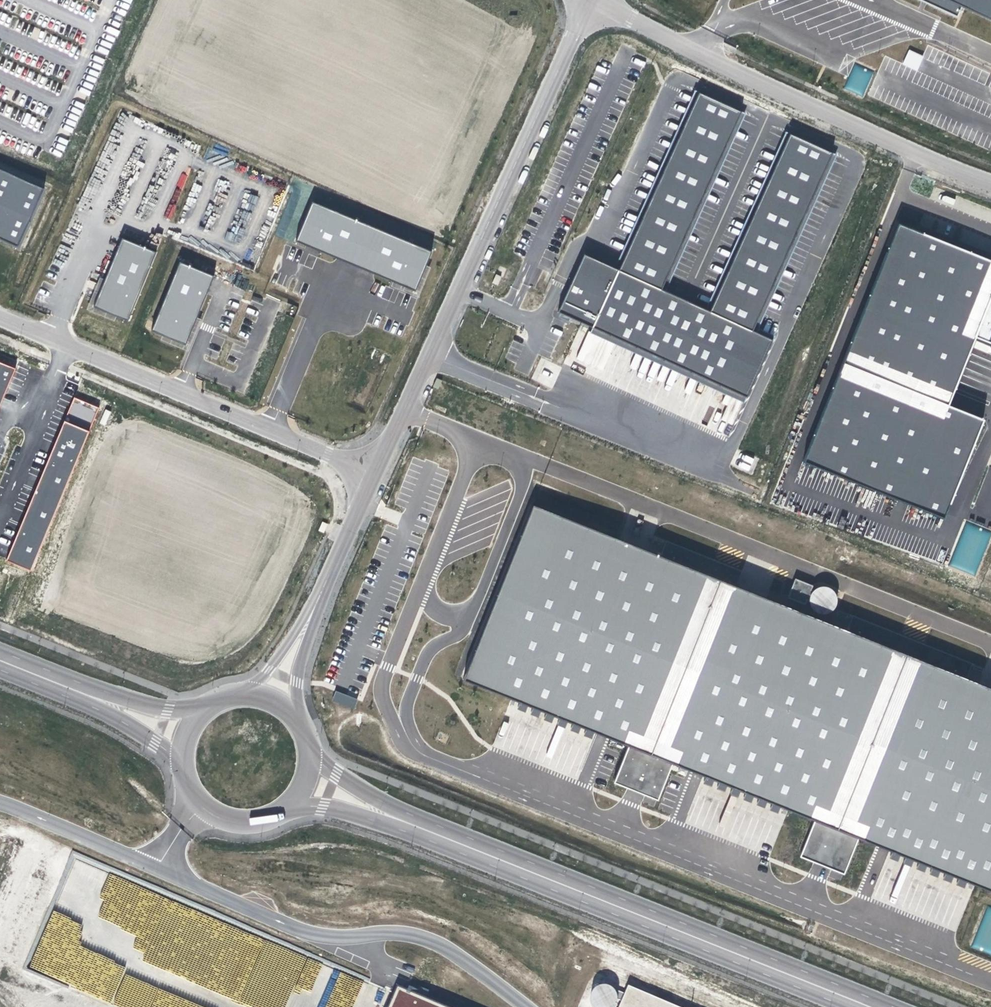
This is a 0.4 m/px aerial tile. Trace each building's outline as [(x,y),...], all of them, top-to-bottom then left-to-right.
[(951,0),(919,0),(957,17),(962,5),(951,0)] [(962,5),(990,18),(990,0),(951,0),(962,5)] [(902,63),(917,70),(924,56),(909,49),(902,63)] [(854,64),(844,89),(864,96),(874,71),(854,64)] [(744,113),(699,93),(619,270),(585,255),(559,313),(562,315),(591,328),(590,332),(744,401),(771,342),(754,334),(835,154),(789,134),(710,311),(664,291),(744,113)] [(18,246),(43,188),(0,169),(0,238),(18,246)] [(342,260),(414,290),(430,251),(313,203),(297,241),(342,260)] [(900,224),(845,363),(949,404),(976,337),(990,343),(990,260),(900,224)] [(120,248),(96,307),(129,320),(156,253),(124,240),(120,248)] [(179,263),(152,330),(170,337),(187,344),(207,294),(214,277),(179,263)] [(0,362),(0,411),(14,367),(0,362)] [(949,404),(845,363),(805,463),(944,518),(984,418),(949,404)] [(98,407),(73,398),(5,558),(30,570),(98,407)] [(990,536),(990,468),(987,466),(972,512),(967,510),(949,566),(978,576),(990,536)] [(528,503),(459,680),(510,699),(555,717),(596,732),(608,737),(630,745),(674,762),(693,770),(703,774),(749,791),(790,807),(815,817),(859,834),(880,842),(889,846),(934,864),(975,880),(990,886),(990,682),(969,673),(848,626),(738,584),(661,554),(528,503)] [(667,540),(661,554),(738,584),(743,571),(667,540)] [(806,605),(814,586),(795,578),(788,598),(806,605)] [(828,613),(832,611),(835,607),(837,603),(838,599),(837,594),(834,590),(831,587),(826,586),(822,585),(817,587),(814,589),(811,593),(810,598),(810,602),(812,607),(815,610),(819,612),(823,613),(828,613)] [(854,612),(848,626),(969,673),(975,659),(854,612)] [(353,709),(357,699),(336,691),(332,701),(353,709)] [(674,762),(630,745),(615,783),(645,795),(656,800),(659,801),(674,762)] [(859,834),(815,817),(800,855),(814,861),(831,868),(842,872),(844,873),(857,839),(859,834)] [(988,907),(981,924),(990,928),(990,908),(988,907)] [(986,944),(976,940),(974,943),(990,950),(990,930),(986,944)] [(398,982),(387,1006),(455,1006),(398,982)] [(628,985),(619,1006),(679,1006),(628,985)]
